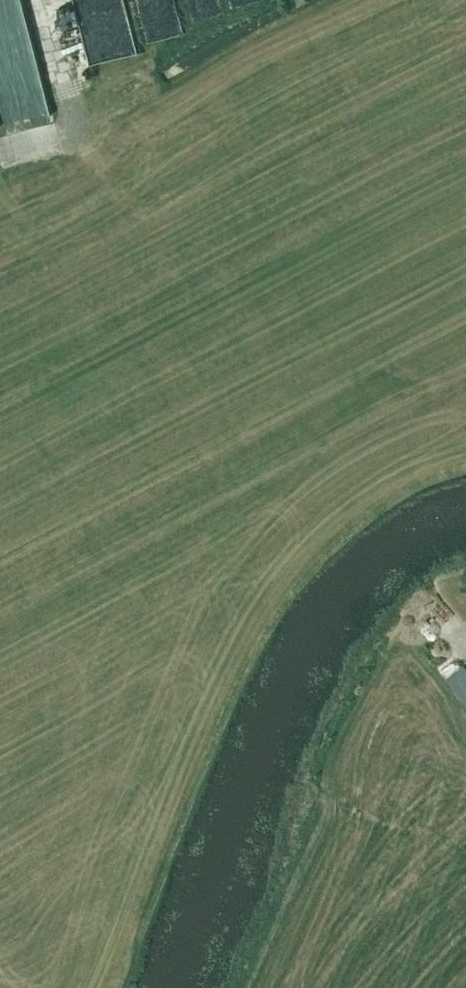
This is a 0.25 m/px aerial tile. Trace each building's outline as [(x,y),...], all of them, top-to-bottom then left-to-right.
[(4,149),(28,143),(24,128),(54,120),(24,0),(0,0),(0,133),(4,149)] [(144,23),(151,40),(185,27),(175,0),(150,10),(154,19),(144,23)] [(89,60),(138,48),(130,15),(81,27),(89,60)] [(463,667),(446,680),(465,707),(465,671),(463,667)]
